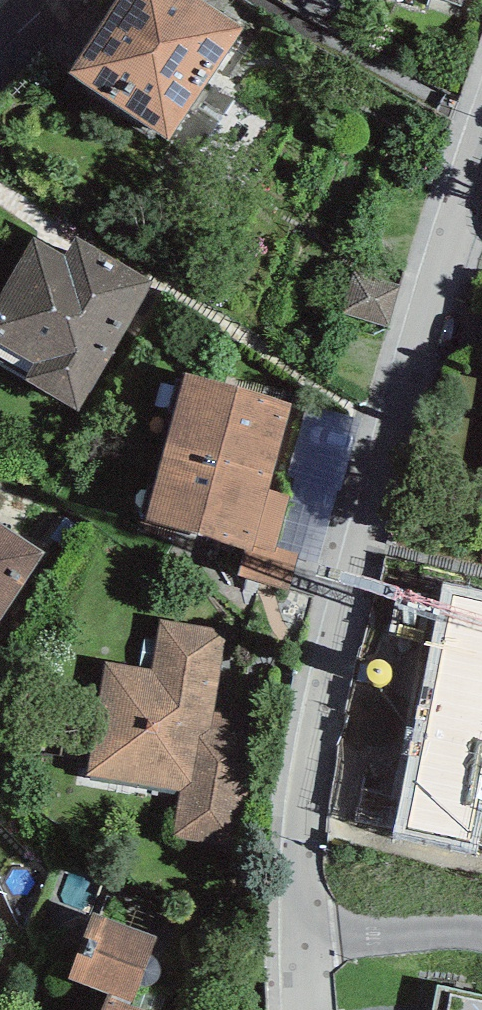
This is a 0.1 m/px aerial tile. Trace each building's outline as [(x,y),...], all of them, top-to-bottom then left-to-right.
[(170,133),(244,22),(210,0),(113,0),(69,67),(170,133)] [(271,119),(236,95),(195,154),(229,178),(271,119)] [(25,376),(79,407),(153,277),(75,233),(64,252),(33,234),(0,293),(0,337),(36,357),(25,376)] [(399,283),(353,270),(341,313),(387,325),(399,283)] [(183,369),(162,441),(271,473),(292,402),(183,369)] [(271,473),(162,441),(140,516),(246,546),(238,573),(289,588),(300,552),(275,545),(290,493),(267,486),(271,473)] [(0,519),(0,618),(45,548),(0,519)] [(226,630),(160,620),(152,679),(102,671),(86,772),(180,786),(172,835),(239,845),(258,718),(214,712),(226,630)] [(67,974),(132,999),(157,935),(92,909),(67,974)] [(107,993),(100,1009),(150,1009),(107,993)]
